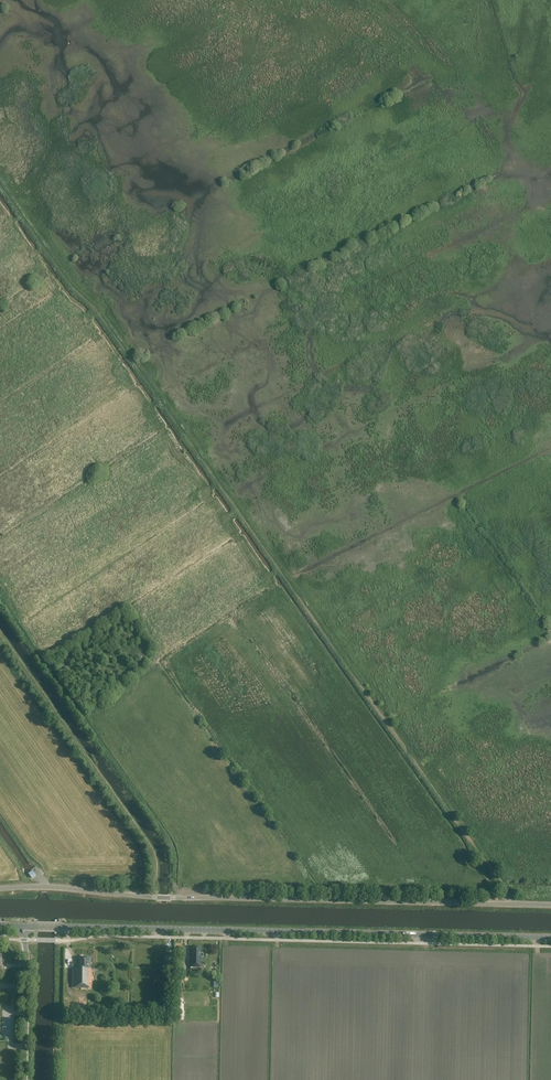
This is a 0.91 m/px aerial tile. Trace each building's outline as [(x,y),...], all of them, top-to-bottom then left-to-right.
[(33,870),(29,872),(33,878),(37,876),(33,870)] [(201,947),(192,947),(192,959),(191,959),(191,967),(203,967),(203,958),(201,957),(201,947)] [(90,958),(79,958),(79,969),(72,969),(72,988),(92,988),(92,971),(91,971),(91,969),(90,969),(90,958)] [(87,999),(74,999),(74,1011),(87,1011),(87,999)]
